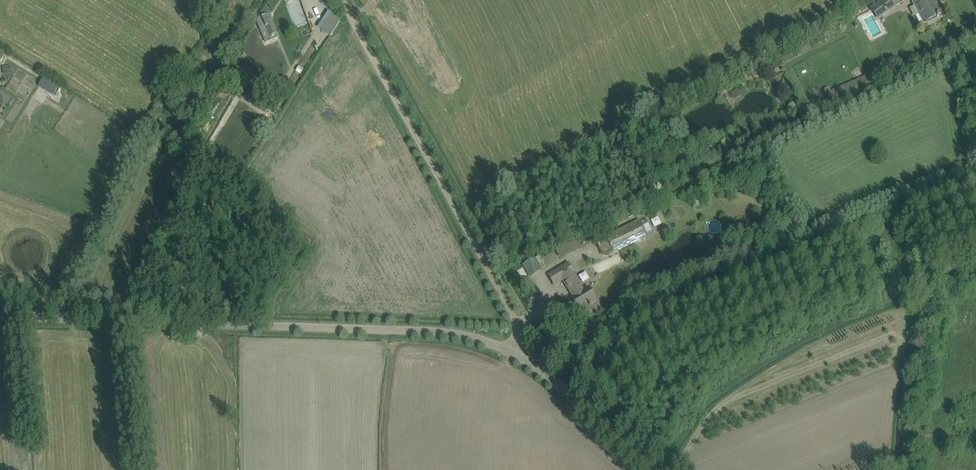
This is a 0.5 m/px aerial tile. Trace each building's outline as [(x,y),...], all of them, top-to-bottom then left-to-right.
[(289,0),(293,23),(307,20),(303,0),(292,0),(289,0)] [(900,4),(897,0),(882,0),(870,9),(878,20),(900,4)] [(920,14),(916,16),(921,24),(924,22),(925,24),(940,16),(939,15),(943,13),(940,6),(938,6),(935,0),(913,0),(920,14)] [(332,12),(322,30),(333,36),(343,19),(332,12)] [(270,15),(263,18),(271,37),(278,34),(270,15)] [(873,73),(826,90),(831,103),(878,85),(873,73)] [(59,86),(44,77),(38,87),(53,95),(59,86)] [(683,205),(676,208),(679,217),(686,215),(683,205)] [(614,254),(648,236),(639,219),(605,236),(614,254)] [(534,259),(522,266),(530,278),(542,271),(534,259)] [(557,270),(549,275),(555,285),(563,280),(571,292),(574,297),(572,298),(580,309),(581,309),(584,314),(593,309),(589,303),(597,299),(590,288),(584,292),(580,286),(579,285),(581,285),(573,273),(574,272),(568,263),(557,270)]
